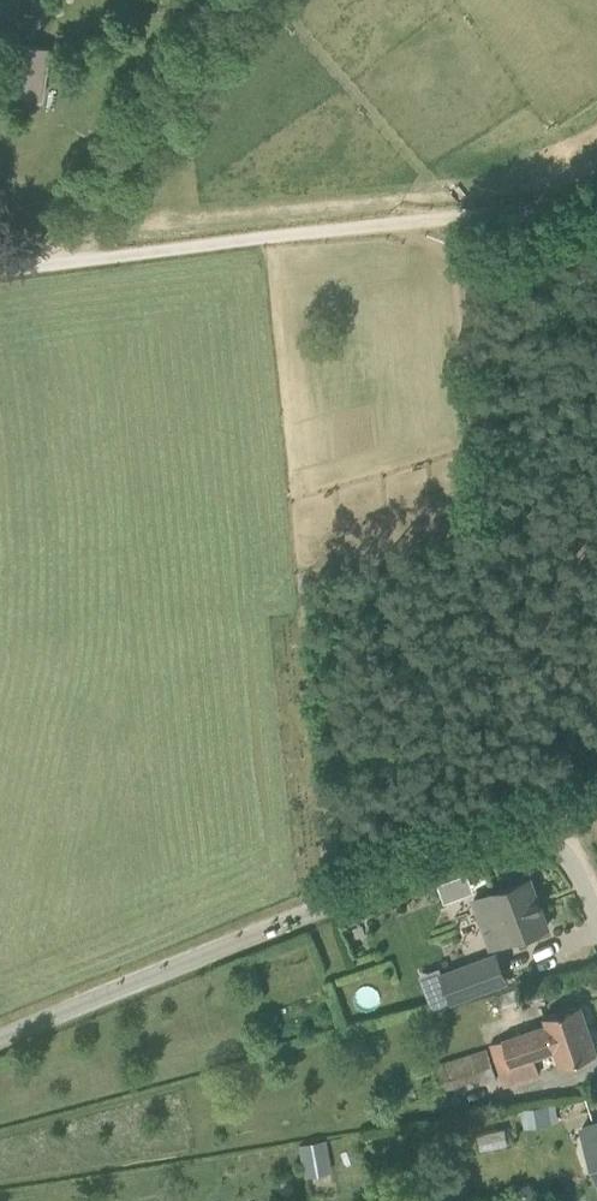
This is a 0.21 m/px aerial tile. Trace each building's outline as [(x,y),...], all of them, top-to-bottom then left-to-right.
[(492,947),(548,926),(530,878),(491,892),(495,903),(478,909),(492,947)] [(439,971),(451,1003),(509,982),(497,950),(439,971)] [(596,1052),(581,1004),(545,1016),(548,1024),(491,1043),(505,1085),(540,1074),(534,1057),(556,1050),(561,1064),(596,1052)] [(482,1086),(498,1082),(488,1051),(433,1067),(442,1093),(481,1081),(482,1086)] [(521,1123),(556,1121),(555,1104),(520,1106),(521,1123)] [(582,1127),(596,1172),(596,1123),(582,1127)] [(480,1146),(507,1141),(505,1127),(477,1132),(480,1146)] [(303,1174),(331,1171),(327,1138),(299,1141),(303,1174)]
